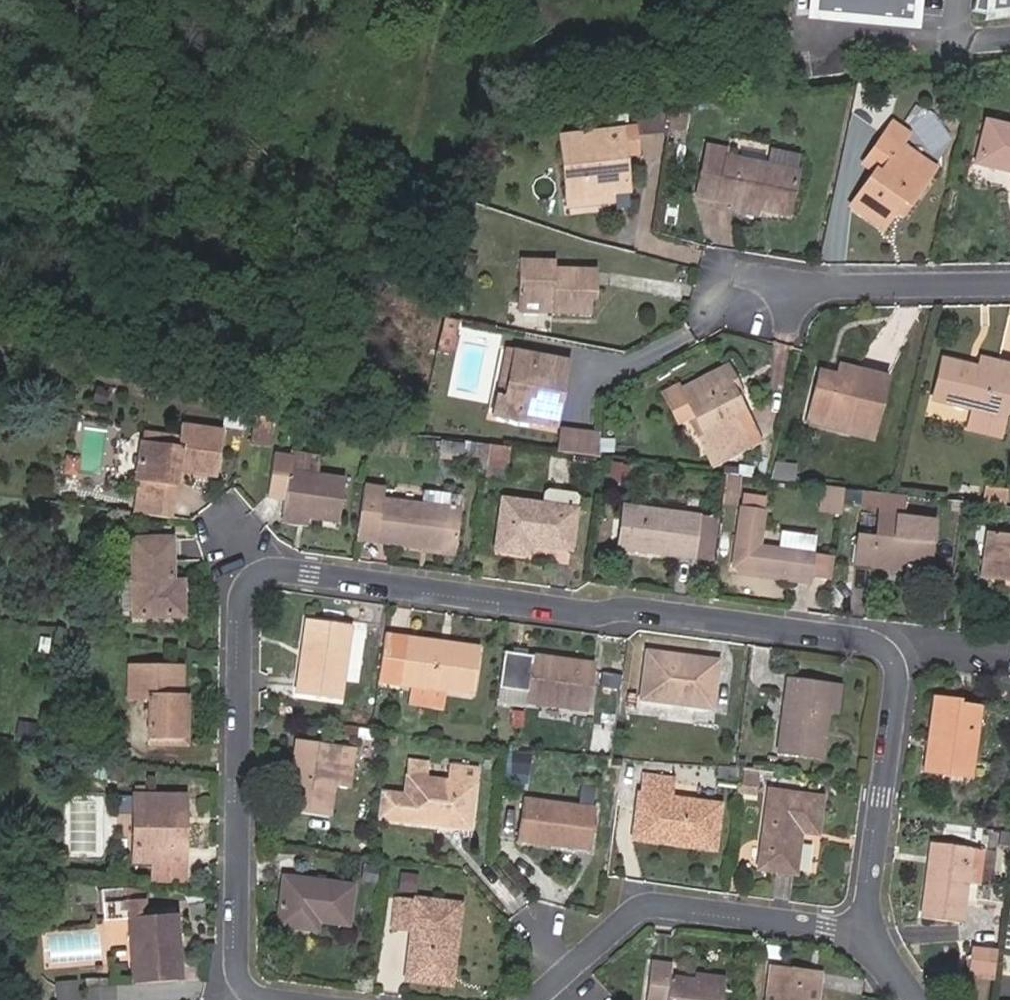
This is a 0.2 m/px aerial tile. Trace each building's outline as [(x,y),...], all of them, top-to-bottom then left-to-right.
[(808,18),(919,28),(921,0),(810,0),(808,18)] [(973,6),(988,11),(988,14),(1009,11),(1009,0),(975,0),(973,6)] [(683,130),(686,110),(669,108),(666,128),(683,130)] [(986,120),(976,162),(1009,171),(1009,126),(986,120)] [(908,132),(891,121),(883,133),(900,144),(908,132)] [(634,127),(559,136),(566,197),(612,191),(627,189),(622,156),(637,154),(634,127)] [(911,171),(920,158),(900,144),(883,133),(863,163),(873,170),(850,204),(882,225),(892,209),(900,197),(909,203),(924,180),(911,171)] [(698,194),(718,198),(731,201),(760,207),(787,213),(799,155),(769,148),(766,165),(727,156),(729,148),(709,144),(698,194)] [(568,207),(613,203),(612,191),(566,197),(568,207)] [(892,209),(900,216),(909,203),(900,197),(892,209)] [(758,215),(760,207),(731,201),(729,209),(758,215)] [(554,269),(553,260),(521,260),(520,310),(587,311),(588,297),(594,298),(595,269),(554,269)] [(454,317),(441,315),(438,329),(450,332),(454,317)] [(445,351),(450,332),(438,329),(433,348),(445,351)] [(515,350),(506,349),(498,395),(506,397),(515,350)] [(515,350),(506,397),(498,395),(495,413),(554,424),(566,360),(515,350)] [(980,356),(977,368),(1009,376),(1009,364),(980,356)] [(1009,385),(1009,376),(977,368),(942,359),(931,398),(973,408),(968,429),(998,437),(1003,415),(1009,385)] [(735,396),(741,394),(725,366),(681,388),(697,419),(691,422),(704,449),(720,441),(726,451),(755,436),(735,396)] [(838,375),(820,371),(808,421),(872,436),(887,377),(840,366),(838,375)] [(89,401),(104,404),(106,390),(92,387),(89,401)] [(269,443),(272,416),(255,414),(251,441),(269,443)] [(805,435),(870,450),(872,436),(808,421),(805,435)] [(215,475),(222,428),(181,423),(179,437),(142,430),(135,478),(139,478),(137,496),(171,500),(176,471),(215,475)] [(563,430),(559,452),(585,455),(588,433),(563,430)] [(585,455),(598,456),(599,435),(588,433),(585,455)] [(606,438),(605,452),(631,454),(633,441),(606,438)] [(437,453),(486,460),(488,445),(439,439),(437,453)] [(504,468),(508,446),(488,443),(488,445),(486,460),(485,466),(491,466),(504,468)] [(317,455),(291,452),(291,455),(289,471),(315,474),(317,455)] [(315,474),(289,471),(291,455),(275,453),(268,495),(284,497),(282,513),(307,516),(337,519),(342,478),(315,474)] [(77,471),(79,456),(69,455),(67,469),(77,471)] [(628,465),(608,462),(604,484),(617,486),(619,477),(626,478),(628,465)] [(792,479),(793,464),(775,462),(771,477),(792,479)] [(731,477),(723,502),(735,505),(743,481),(731,477)] [(821,508),(840,510),(844,486),(823,483),(821,508)] [(383,499),(384,487),(364,485),(356,540),(429,549),(430,540),(455,543),(460,508),(456,508),(419,503),(383,499)] [(984,502),(1005,505),(1008,490),(987,486),(984,502)] [(902,516),(904,493),(890,491),(863,488),(862,502),(879,503),(877,520),(875,537),(858,536),(854,562),(927,570),(933,519),(902,516)] [(539,503),(502,498),(495,547),(529,552),(530,543),(570,548),(576,508),(577,496),(572,492),(546,489),(541,494),(539,503)] [(458,495),(421,490),(419,503),(456,508),(458,495)] [(765,497),(741,493),(739,506),(763,509),(765,497)] [(135,511),(169,515),(171,500),(137,496),(135,511)] [(633,505),(623,504),(619,540),(628,541),(633,505)] [(691,555),(697,514),(633,505),(628,541),(658,545),(658,551),(691,555)] [(763,509),(739,506),(730,564),(810,575),(812,553),(778,548),(758,545),(763,509)] [(281,522),(306,526),(307,516),(282,513),(281,522)] [(691,555),(712,559),(718,517),(697,514),(691,555)] [(813,535),(780,531),(778,548),(812,553),(813,535)] [(987,534),(982,573),(1009,577),(1009,537),(987,534)] [(134,615),(183,613),(182,595),(172,595),(172,581),(171,538),(132,539),(133,577),(134,610),(134,615)] [(429,549),(454,552),(455,543),(430,540),(429,549)] [(658,551),(658,545),(628,541),(619,540),(618,546),(658,551)] [(730,571),(809,583),(810,575),(730,564),(730,571)] [(119,610),(134,610),(133,577),(118,577),(119,610)] [(182,595),(182,580),(172,581),(172,595),(182,595)] [(296,691),(339,697),(342,680),(348,640),(350,626),(306,619),(296,691)] [(478,647),(385,632),(378,681),(410,685),(442,690),(471,694),(478,647)] [(356,682),(362,643),(348,640),(342,680),(356,682)] [(550,656),(502,650),(497,686),(529,690),(528,700),(537,701),(573,706),(589,708),(595,662),(579,660),(578,668),(549,664),(550,656)] [(640,698),(709,707),(716,660),(689,657),(688,661),(671,659),(672,655),(647,652),(640,698)] [(149,735),(181,734),(181,696),(182,665),(128,665),(128,697),(149,698),(149,735)] [(835,712),(839,685),(786,678),(777,749),(819,755),(826,711),(835,712)] [(407,705),(439,709),(442,690),(410,685),(407,705)] [(190,746),(190,696),(181,696),(181,734),(149,735),(149,745),(190,746)] [(961,773),(965,741),(974,742),(978,706),(957,704),(957,699),(935,696),(926,769),(961,773)] [(535,715),(572,720),(573,706),(537,701),(535,715)] [(331,815),(335,786),(340,745),(296,739),(285,808),(331,815)] [(961,773),(970,774),(974,742),(965,741),(961,773)] [(347,788),(353,747),(340,745),(335,786),(347,788)] [(405,793),(379,790),(376,816),(469,828),(477,768),(453,766),(451,782),(423,777),(425,762),(409,760),(405,793)] [(671,796),(673,779),(642,774),(634,837),(713,848),(720,803),(671,796)] [(816,832),(820,796),(770,789),(759,869),(793,873),(799,829),(816,832)] [(151,862),(185,861),(185,847),(178,847),(177,819),(184,819),(184,795),(134,796),(134,862),(151,862)] [(589,847),(593,806),(523,797),(518,839),(589,847)] [(965,881),(970,848),(932,842),(921,916),(959,922),(965,881)] [(980,884),(985,850),(970,848),(965,881),(980,884)] [(151,882),(185,881),(185,861),(151,862),(151,882)] [(359,881),(374,883),(376,866),(361,864),(359,881)] [(284,876),(277,924),(308,929),(309,920),(319,921),(349,924),(354,884),(284,876)] [(124,891),(100,893),(101,913),(139,911),(146,905),(145,894),(124,891)] [(450,985),(460,903),(397,895),(392,927),(411,930),(404,979),(450,985)] [(101,913),(101,921),(128,919),(139,918),(139,911),(101,913)] [(177,951),(172,952),(170,916),(152,917),(139,918),(128,919),(133,980),(179,976),(177,951)] [(308,929),(318,930),(319,921),(309,920),(308,929)] [(996,947),(973,943),(969,974),(993,976),(996,947)] [(670,962),(652,960),(646,999),(719,999),(722,976),(694,972),(694,978),(668,974),(670,962)] [(811,970),(769,964),(764,999),(807,999),(811,970)] [(822,971),(811,970),(807,999),(818,999),(822,971)] [(113,983),(88,983),(88,999),(113,999),(113,983)]
